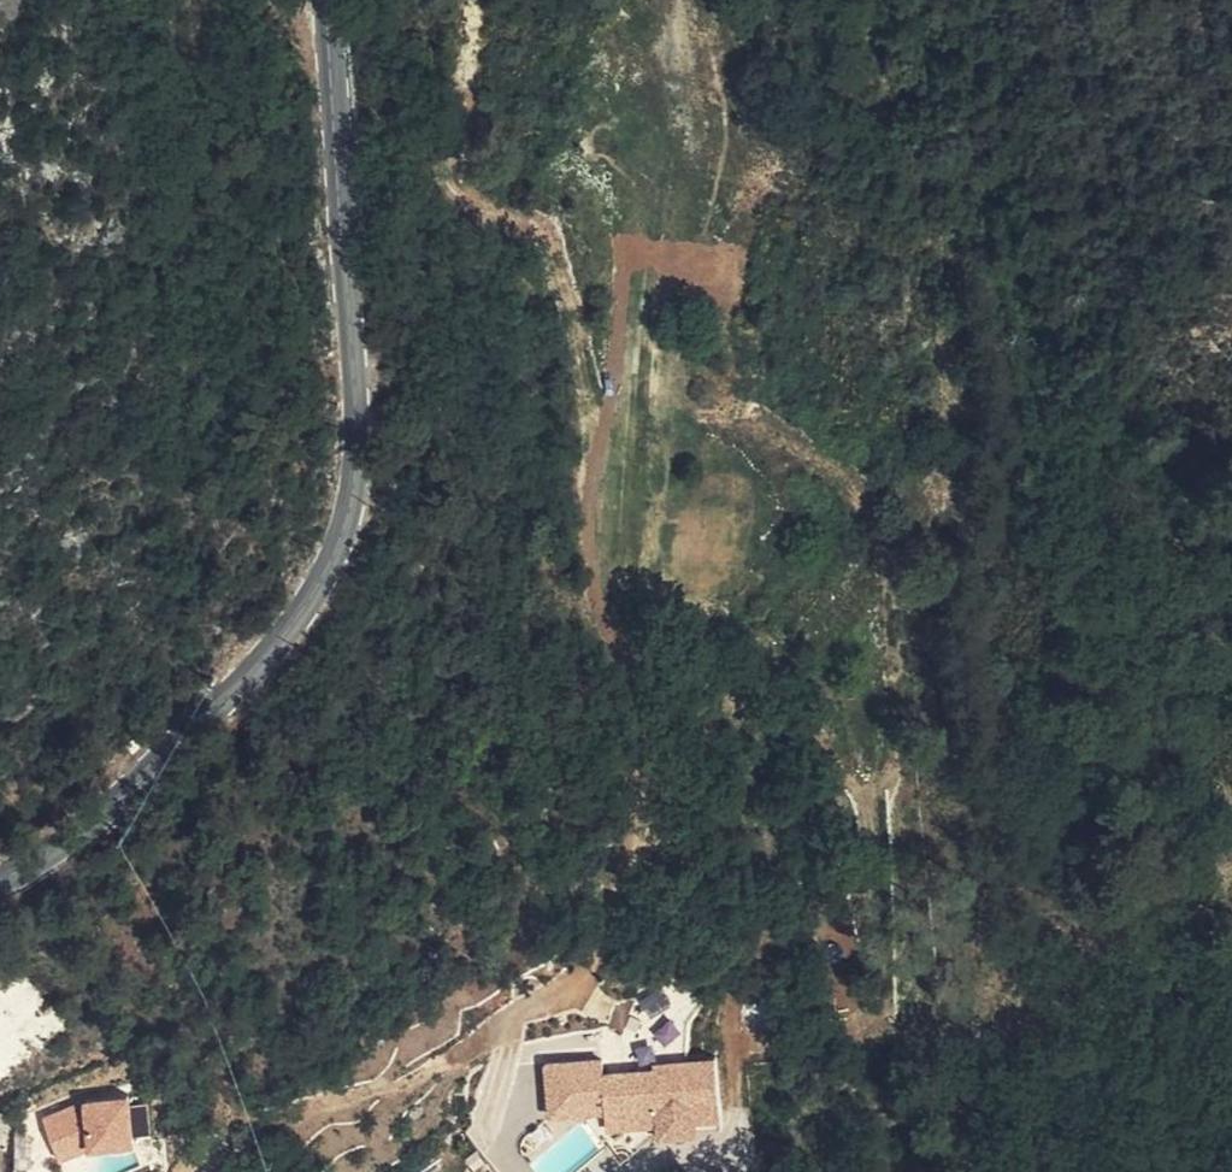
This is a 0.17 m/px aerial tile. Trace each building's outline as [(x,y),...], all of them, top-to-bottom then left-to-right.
[(707,1060),(674,1052),(670,1067),(663,1065),(658,1090),(695,1100),(707,1060)] [(54,1149),(139,1139),(133,1091),(48,1101),(54,1149)]
